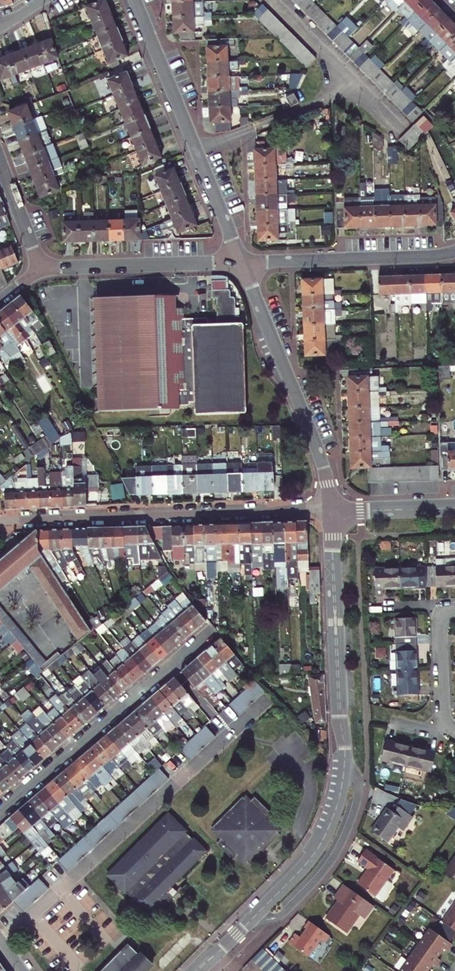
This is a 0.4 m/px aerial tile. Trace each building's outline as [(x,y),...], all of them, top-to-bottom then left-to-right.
[(91,8),(97,22),(115,14),(110,0),(91,8)] [(307,8),(316,0),(304,0),(302,3),(307,8)] [(312,14),(322,4),(318,0),(316,0),(307,8),(312,14)] [(410,0),(390,0),(387,3),(389,6),(395,0),(402,8),(410,0)] [(432,0),(410,0),(402,8),(410,16),(404,22),(407,24),(432,0)] [(444,9),(435,0),(432,0),(407,24),(410,27),(415,21),(423,29),(444,9)] [(176,4),(177,19),(214,17),(214,14),(207,14),(207,3),(176,4)] [(265,19),(274,9),(268,3),(259,12),(265,19)] [(312,14),(317,19),(327,9),(322,4),(312,14)] [(274,9),(265,19),(270,24),(279,15),(274,9)] [(317,19),(323,25),(333,15),(327,9),(317,19)] [(428,45),(454,20),(444,9),(423,29),(431,37),(426,42),(428,45)] [(97,22),(102,36),(121,28),(115,14),(97,22)] [(279,15),(270,24),(275,29),(284,20),(279,15)] [(323,25),(328,30),(338,20),(333,15),(323,25)] [(353,16),(345,23),(356,34),(363,26),(353,16)] [(214,17),(177,19),(177,34),(182,34),(182,41),(198,40),(197,27),(207,26),(207,21),(215,21),(214,17)] [(284,20),(275,29),(281,35),(290,25),(284,20)] [(328,30),(333,35),(343,25),(338,20),(328,30)] [(454,40),(454,21),(454,20),(428,45),(431,48),(437,43),(444,51),(454,40)] [(356,34),(345,23),(343,25),(349,31),(353,36),(356,34)] [(363,26),(356,34),(366,44),(376,34),(366,24),(363,26)] [(290,25),(281,35),(286,40),(295,30),(290,25)] [(333,35),(339,40),(349,31),(343,25),(333,35)] [(102,36),(108,50),(127,42),(121,28),(102,36)] [(286,40),(291,45),(300,36),(295,30),(286,40)] [(339,40),(344,46),(354,36),(353,36),(349,31),(339,40)] [(300,36),(291,45),(296,50),(306,41),(300,36)] [(344,46),(349,51),(359,42),(354,36),(344,46)] [(211,47),(211,62),(231,62),(230,38),(212,40),(212,47),(211,47)] [(56,40),(41,45),(48,64),(63,58),(56,40)] [(444,51),(452,59),(447,64),(450,67),(454,62),(454,40),(444,51)] [(296,50),(301,56),(311,47),(306,41),(296,50)] [(133,56),(127,42),(108,50),(114,64),(133,56)] [(349,51),(355,57),(365,47),(359,42),(349,51)] [(41,45),(28,51),(35,69),(48,64),(41,45)] [(311,47),(301,56),(307,61),(316,52),(311,47)] [(355,57),(360,62),(370,52),(365,47),(355,57)] [(35,69),(28,51),(13,56),(20,74),(35,69)] [(316,52),(307,61),(312,67),(322,57),(316,52)] [(370,52),(360,62),(365,67),(375,57),(370,52)] [(13,56),(0,62),(0,66),(6,80),(20,74),(13,56)] [(365,67),(370,72),(380,63),(375,57),(365,67)] [(231,62),(211,62),(212,78),(232,77),(232,71),(242,71),(242,65),(250,64),(249,60),(241,61),(231,62)] [(370,72),(376,78),(385,68),(380,63),(370,72)] [(376,78),(381,83),(390,73),(385,68),(376,78)] [(302,87),(303,73),(292,72),(291,87),(302,87)] [(381,83),(386,88),(396,79),(390,73),(381,83)] [(113,81),(118,95),(137,87),(131,74),(113,81)] [(212,78),(213,93),(233,92),(232,77),(212,78)] [(396,79),(386,88),(391,94),(401,84),(396,79)] [(391,94),(397,99),(406,89),(401,84),(391,94)] [(118,95),(124,109),(142,102),(137,87),(118,95)] [(397,99),(402,104),(412,95),(406,89),(397,99)] [(233,92),(213,93),(214,108),(233,107),(241,107),(241,98),(244,98),(244,96),(251,96),(251,91),(243,92),(233,92)] [(435,104),(424,93),(419,98),(430,109),(435,104)] [(302,102),(297,95),(289,99),(294,107),(302,102)] [(402,104),(407,110),(417,100),(412,95),(402,104)] [(407,110),(413,116),(423,106),(417,100),(407,110)] [(124,109),(130,122),(148,114),(142,102),(124,109)] [(18,127),(36,120),(31,106),(12,113),(18,127)] [(413,116),(419,122),(429,112),(423,106),(413,116)] [(235,131),(233,107),(214,108),(215,124),(218,124),(219,134),(235,131)] [(148,114),(130,122),(136,137),(154,130),(148,114)] [(23,141),(42,134),(36,120),(18,127),(23,141)] [(421,123),(415,128),(425,138),(430,133),(421,123)] [(415,128),(410,134),(419,143),(425,138),(415,128)] [(136,137),(141,151),(160,144),(154,130),(136,137)] [(379,130),(379,148),(391,148),(390,138),(379,130)] [(42,134),(23,141),(29,155),(55,145),(50,131),(42,134)] [(419,143),(410,134),(404,139),(413,149),(419,143)] [(258,150),(259,166),(279,166),(289,165),(297,165),(297,161),(289,161),(289,153),(279,154),(278,141),(261,142),(262,150),(258,150)] [(160,144),(141,151),(147,165),(165,158),(160,144)] [(55,145),(29,155),(34,169),(61,159),(55,145)] [(394,147),(395,162),(403,162),(402,146),(394,147)] [(61,159),(34,169),(40,183),(59,176),(66,173),(61,159)] [(161,169),(164,176),(175,172),(172,164),(161,169)] [(259,166),(260,182),(280,181),(279,166),(259,166)] [(165,190),(184,182),(178,170),(175,172),(164,176),(160,178),(165,190)] [(40,183),(46,198),(64,191),(59,176),(40,183)] [(260,182),(260,196),(280,195),(280,181),(260,182)] [(190,196),(184,182),(165,190),(171,204),(190,196)] [(411,194),(412,205),(413,226),(427,225),(426,187),(420,187),(420,194),(411,194)] [(430,187),(426,187),(427,225),(450,225),(450,208),(448,200),(441,201),(440,193),(431,193),(430,187)] [(392,195),(381,195),(382,227),(397,226),(397,206),(396,195),(396,188),(392,188),(392,195)] [(342,207),(343,228),(367,227),(365,189),(362,189),(362,197),(351,197),(351,207),(342,207)] [(369,189),(365,189),(367,227),(382,227),(381,195),(369,196),(369,189)] [(260,196),(261,211),(291,210),(291,199),(299,198),(299,195),(290,195),(280,195),(260,196)] [(177,218),(196,210),(190,196),(171,204),(177,218)] [(0,208),(0,230),(14,225),(7,205),(0,208)] [(412,205),(397,206),(397,226),(413,226),(412,205)] [(183,232),(202,224),(196,210),(177,218),(168,222),(171,229),(180,225),(183,232)] [(261,211),(261,226),(300,225),(299,222),(292,222),(291,210),(261,211)] [(113,212),(114,221),(115,241),(130,240),(129,220),(129,212),(113,212)] [(91,213),(91,222),(85,222),(85,242),(100,242),(99,221),(99,213),(91,213)] [(144,219),(129,220),(130,240),(145,240),(144,219)] [(115,241),(114,221),(99,221),(100,242),(115,241)] [(85,222),(68,223),(69,243),(85,242),(85,222)] [(262,241),(282,241),(282,235),(289,235),(292,235),(292,229),(300,229),(300,225),(261,226),(262,241)] [(0,252),(0,258),(4,270),(21,263),(15,247),(0,252)] [(445,275),(429,276),(430,310),(434,310),(434,303),(446,303),(445,275)] [(445,275),(446,303),(454,302),(454,275),(445,275)] [(415,293),(414,276),(398,277),(399,294),(399,304),(399,312),(403,312),(403,304),(415,304),(415,293)] [(429,276),(414,276),(415,293),(425,293),(426,303),(426,311),(430,310),(429,276)] [(399,294),(398,277),(383,277),(383,294),(399,294)] [(212,280),(212,285),(226,285),(226,294),(228,294),(229,294),(230,295),(230,279),(212,280)] [(307,280),(308,296),(327,295),(326,279),(307,280)] [(326,279),(327,295),(338,294),(338,290),(337,279),(326,279)] [(95,301),(99,413),(160,411),(160,418),(171,417),(171,411),(176,411),(178,411),(178,407),(186,407),(187,406),(188,405),(188,404),(194,404),(194,415),(195,416),(196,417),(243,416),(246,415),(246,414),(247,413),(247,411),(242,331),(242,329),(241,328),(240,328),(236,328),(236,305),(235,303),(234,302),(233,302),(231,302),(231,297),(231,296),(230,295),(229,294),(228,294),(226,294),(226,285),(212,285),(212,303),(217,303),(217,329),(206,329),(206,326),(207,325),(207,324),(207,323),(207,322),(207,321),(205,320),(184,321),(184,310),(175,311),(175,298),(95,301)] [(425,293),(415,293),(415,304),(426,303),(425,293)] [(308,296),(308,311),(346,309),(346,305),(338,306),(338,299),(327,299),(327,295),(308,296)] [(13,306),(35,335),(44,328),(22,298),(13,306)] [(35,335),(13,306),(4,312),(26,342),(35,335)] [(308,311),(309,326),(339,325),(338,313),(346,312),(346,309),(308,311)] [(4,312),(0,315),(0,326),(8,337),(16,349),(26,342),(4,312)] [(309,326),(309,341),(347,339),(347,336),(339,336),(339,325),(309,326)] [(16,349),(8,337),(0,326),(0,345),(7,356),(16,349)] [(347,339),(309,341),(310,355),(329,355),(329,354),(339,353),(339,343),(347,343),(347,339)] [(49,342),(41,346),(48,358),(56,354),(49,342)] [(351,378),(352,393),(373,392),(380,391),(387,391),(387,388),(380,388),(379,376),(376,376),(376,368),(352,369),(352,378),(351,378)] [(381,406),(380,396),(380,391),(373,392),(373,406),(381,406)] [(373,406),(373,392),(352,393),(353,407),(373,406)] [(353,407),(354,423),(374,422),(382,421),(389,421),(388,417),(381,418),(381,406),(373,406),(353,407)] [(61,439),(46,418),(38,423),(53,445),(61,439)] [(374,422),(354,423),(355,437),(374,436),(374,422)] [(282,425),(274,425),(275,441),(282,440),(282,425)] [(374,436),(355,437),(355,452),(390,451),(390,447),(382,448),(382,436),(374,436)] [(40,456),(51,447),(44,437),(33,445),(40,456)] [(448,469),(454,469),(454,442),(446,443),(448,469)] [(356,468),(373,467),(376,467),(375,459),(394,458),(394,451),(390,451),(355,452),(356,468)] [(74,469),(76,507),(88,506),(87,492),(96,491),(95,473),(87,474),(84,474),(83,459),(74,459),(74,469)] [(254,467),(246,468),(247,490),(262,489),(261,461),(257,461),(253,462),(254,467)] [(275,461),(261,461),(262,489),(276,489),(275,461)] [(232,490),(231,462),(216,463),(217,491),(232,490)] [(247,490),(246,468),(246,462),(231,462),(232,490),(247,490)] [(216,463),(200,464),(201,491),(217,491),(216,463)] [(178,464),(170,465),(171,493),(187,492),(186,469),(178,469),(178,464)] [(186,469),(187,492),(201,491),(200,464),(186,464),(186,469)] [(125,478),(134,494),(156,493),(156,470),(156,465),(142,466),(142,477),(125,478)] [(171,493),(170,465),(162,465),(162,470),(156,470),(156,493),(171,493)] [(436,479),(444,478),(443,465),(435,466),(436,479)] [(404,480),(403,466),(395,467),(396,480),(404,480)] [(412,480),(411,466),(403,466),(404,480),(412,480)] [(419,466),(411,466),(412,480),(420,479),(419,466)] [(427,466),(419,466),(420,479),(428,479),(427,466)] [(435,466),(427,466),(428,479),(436,479),(435,466)] [(376,467),(373,467),(373,481),(381,481),(380,467),(376,467)] [(396,480),(395,467),(388,467),(388,481),(396,480)] [(30,509),(41,508),(39,469),(28,469),(28,481),(35,481),(35,483),(33,483),(33,491),(29,491),(30,509)] [(39,469),(41,508),(52,508),(51,486),(46,486),(45,469),(39,469)] [(64,483),(65,507),(76,507),(74,469),(68,469),(68,483),(64,483)] [(51,486),(52,508),(65,507),(64,483),(63,472),(50,473),(51,486)] [(0,487),(0,489),(6,497),(7,510),(19,509),(18,491),(14,484),(11,478),(0,487)] [(126,497),(125,482),(112,483),(114,498),(126,497)] [(18,491),(19,509),(30,509),(29,491),(29,483),(14,484),(18,491)] [(300,521),(289,522),(290,562),(290,566),(302,566),(302,561),(300,521)] [(311,521),(300,521),(302,561),(313,560),(311,521)] [(266,522),(255,523),(256,562),(263,562),(262,544),(267,544),(266,522)] [(279,543),(278,522),(266,522),(267,544),(279,543)] [(289,522),(278,522),(279,543),(279,562),(290,562),(289,522)] [(244,564),(243,523),(231,524),(233,567),(233,572),(245,572),(244,564)] [(256,562),(255,523),(243,523),(244,564),(249,563),(249,569),(257,569),(256,562)] [(221,568),(220,524),(209,525),(211,562),(211,568),(211,572),(221,572),(221,568)] [(231,524),(220,524),(221,568),(233,567),(231,524)] [(187,525),(153,527),(160,539),(168,539),(168,550),(178,550),(178,559),(189,559),(188,553),(187,525)] [(200,562),(198,525),(187,525),(188,553),(193,553),(194,563),(200,562)] [(211,562),(209,525),(198,525),(200,562),(211,562)] [(117,559),(116,527),(105,528),(105,559),(117,559)] [(128,527),(116,527),(117,559),(129,559),(129,556),(128,527)] [(142,527),(128,527),(129,556),(143,556),(142,544),(142,527)] [(150,527),(142,527),(142,544),(143,556),(143,559),(167,559),(150,527)] [(76,528),(64,529),(65,548),(70,559),(73,563),(77,562),(80,570),(83,569),(77,547),(77,545),(76,528)] [(92,528),(76,528),(77,545),(91,546),(92,528)] [(105,528),(92,528),(91,546),(93,554),(94,563),(105,563),(105,559),(105,528)] [(53,549),(53,529),(42,530),(43,550),(46,556),(49,559),(59,559),(53,549)] [(65,548),(64,529),(53,529),(53,549),(59,559),(70,559),(65,548)] [(33,566),(46,556),(43,550),(42,530),(29,531),(30,540),(0,565),(0,594),(33,566)] [(279,562),(279,543),(267,544),(267,552),(274,552),(275,562),(279,562)] [(454,582),(454,555),(447,555),(447,562),(438,563),(431,563),(431,583),(454,582)] [(61,579),(55,570),(49,559),(46,556),(33,566),(52,595),(65,585),(61,579)] [(302,561),(302,566),(302,576),(313,576),(313,560),(302,561)] [(380,584),(405,583),(405,563),(379,564),(380,584)] [(405,583),(431,583),(431,563),(405,563),(405,583)] [(62,566),(55,570),(61,579),(68,575),(62,566)] [(324,593),(323,567),(315,567),(315,586),(313,586),(314,603),(318,603),(318,593),(324,593)] [(179,580),(172,572),(163,579),(170,587),(179,580)] [(52,595),(82,640),(94,630),(65,585),(52,595)] [(182,603),(201,627),(209,621),(187,592),(178,599),(182,603)] [(137,597),(133,601),(130,603),(134,609),(142,603),(137,597)] [(134,609),(130,603),(121,609),(127,615),(134,609)] [(182,603),(174,610),(194,633),(201,627),(182,603)] [(221,606),(210,606),(211,618),(221,631),(221,606)] [(174,610),(166,616),(186,640),(194,633),(174,610)] [(155,620),(159,625),(178,647),(186,640),(166,616),(163,613),(155,620)] [(418,616),(397,617),(398,641),(419,640),(418,616)] [(97,628),(101,633),(109,626),(105,622),(97,628)] [(159,625),(152,631),(170,653),(178,647),(159,625)] [(14,629),(8,634),(16,643),(22,638),(14,629)] [(152,631),(144,638),(163,660),(170,653),(152,631)] [(163,660),(144,638),(137,644),(155,666),(163,660)] [(244,663),(223,638),(217,643),(238,668),(244,663)] [(419,640),(398,641),(399,667),(420,667),(419,640)] [(217,643),(209,650),(228,673),(232,678),(240,671),(238,668),(217,643)] [(155,666),(137,644),(129,651),(147,673),(155,666)] [(147,673),(129,651),(126,648),(118,655),(121,658),(139,680),(147,673)] [(209,650),(201,657),(226,685),(226,686),(229,683),(224,676),(228,673),(209,650)] [(61,651),(44,665),(47,668),(64,654),(61,651)] [(36,674),(43,670),(33,656),(27,660),(36,674)] [(201,657),(193,664),(217,692),(226,685),(201,657)] [(139,680),(121,658),(113,664),(132,686),(139,680)] [(292,663),(282,664),(282,675),(292,674),(292,663)] [(106,670),(111,677),(124,692),(132,686),(113,664),(106,670)] [(217,692),(193,664),(186,670),(215,704),(222,698),(217,692)] [(420,667),(399,667),(400,692),(421,691),(420,667)] [(330,717),(328,675),(314,677),(320,718),(330,717)] [(92,685),(96,690),(109,706),(117,699),(104,684),(97,676),(89,683),(92,685)] [(178,676),(170,683),(190,706),(198,716),(202,713),(199,709),(192,702),(196,698),(178,676)] [(111,677),(104,684),(117,699),(124,692),(111,677)] [(258,679),(252,684),(262,695),(268,690),(258,679)] [(170,683),(163,689),(182,712),(190,706),(170,683)] [(252,684),(247,689),(257,700),(262,695),(252,684)] [(84,692),(88,697),(96,690),(92,685),(84,692)] [(163,689),(154,696),(177,723),(185,716),(182,712),(163,689)] [(247,689),(242,694),(252,705),(257,700),(247,689)] [(82,690),(75,697),(80,704),(88,697),(84,692),(82,690)] [(109,706),(96,690),(88,697),(101,712),(109,706)] [(50,699),(58,708),(78,732),(86,725),(62,697),(58,692),(50,699)] [(65,694),(62,697),(86,725),(94,719),(80,704),(75,697),(71,701),(65,694)] [(242,694),(237,698),(247,709),(252,705),(242,694)] [(154,696),(146,704),(170,732),(179,725),(177,723),(154,696)] [(88,697),(80,704),(94,719),(101,712),(88,697)] [(203,706),(196,698),(192,702),(199,709),(203,706)] [(237,698),(232,703),(242,714),(247,709),(237,698)] [(146,704),(137,711),(155,733),(161,740),(170,732),(146,704)] [(71,738),(51,714),(44,706),(36,713),(37,714),(63,745),(71,738)] [(78,732),(58,708),(51,714),(71,738),(78,732)] [(137,711),(128,719),(146,740),(155,733),(137,711)] [(42,736),(56,751),(63,745),(37,714),(29,721),(31,722),(42,736)] [(18,725),(22,730),(31,722),(29,721),(27,718),(18,725)] [(146,740),(128,719),(119,726),(140,751),(149,744),(146,740)] [(24,732),(34,743),(42,736),(31,722),(22,730),(24,732)] [(331,735),(330,724),(322,725),(323,736),(331,735)] [(209,725),(203,730),(213,740),(219,735),(209,725)] [(140,751),(119,726),(111,734),(131,758),(140,751)] [(203,730),(198,734),(208,745),(213,740),(203,730)] [(10,732),(3,739),(8,745),(15,738),(10,732)] [(16,739),(20,743),(39,766),(47,759),(34,743),(24,732),(16,739)] [(161,740),(155,733),(146,740),(149,744),(152,748),(161,740)] [(111,734),(102,741),(123,766),(131,758),(111,734)] [(198,734),(193,739),(203,749),(208,745),(198,734)] [(56,751),(42,736),(34,743),(47,759),(56,751)] [(15,738),(8,745),(12,750),(20,743),(16,739),(15,738)] [(414,744),(391,738),(386,758),(410,764),(414,744)] [(193,739),(188,744),(198,754),(203,749),(193,739)] [(102,741),(93,749),(106,765),(112,760),(120,770),(123,767),(123,766),(102,741)] [(20,743),(12,750),(31,772),(39,766),(20,743)] [(177,743),(169,750),(173,755),(182,748),(177,743)] [(188,744),(183,749),(193,759),(198,754),(188,744)] [(439,750),(414,744),(410,764),(434,770),(437,759),(439,750)] [(115,775),(106,765),(93,749),(84,757),(106,782),(106,783),(115,775)] [(31,772),(12,750),(4,757),(23,779),(31,772)] [(15,785),(23,779),(4,757),(0,752),(0,767),(15,785)] [(167,752),(161,758),(165,763),(172,757),(167,752)] [(84,757),(75,764),(97,790),(106,782),(84,757)] [(163,767),(165,765),(159,758),(151,764),(158,772),(163,767)] [(447,761),(437,759),(434,770),(444,772),(447,761)] [(75,764),(66,771),(86,795),(91,790),(100,801),(104,798),(97,790),(75,764)] [(7,793),(15,785),(0,767),(0,784),(7,793)] [(158,772),(157,772),(167,783),(172,778),(163,767),(158,772)] [(86,795),(66,771),(57,779),(71,795),(77,790),(83,798),(86,795)] [(157,772),(152,777),(162,787),(167,783),(157,772)] [(152,777),(147,782),(157,792),(162,787),(152,777)] [(85,812),(71,795),(57,779),(48,786),(76,820),(85,812)] [(147,782),(142,786),(151,796),(157,792),(147,782)] [(48,786),(39,794),(63,822),(67,827),(76,820),(48,786)] [(142,786),(137,791),(147,801),(151,796),(142,786)] [(137,791),(132,795),(142,805),(147,801),(137,791)] [(39,794),(31,802),(54,829),(63,822),(39,794)] [(221,841),(233,853),(276,810),(260,794),(256,798),(254,800),(248,795),(248,794),(218,824),(219,825),(228,834),(225,837),(221,841)] [(132,795),(127,800),(136,810),(142,805),(132,795)] [(127,800),(122,804),(131,815),(136,810),(127,800)] [(31,802),(23,808),(42,832),(47,828),(53,836),(57,833),(54,829),(31,802)] [(393,808),(390,806),(374,829),(390,841),(401,826),(406,829),(416,815),(397,803),(393,808)] [(122,804),(117,809),(126,819),(131,815),(122,804)] [(42,832),(23,808),(14,815),(23,826),(48,856),(57,849),(42,832)] [(117,809),(112,814),(121,824),(126,819),(117,809)] [(276,810),(233,853),(237,857),(241,853),(243,850),(253,860),(255,862),(265,851),(263,849),(271,841),(273,844),(285,832),(283,830),(278,825),(280,823),(284,818),(276,810)] [(172,812),(113,872),(139,898),(133,904),(136,907),(139,909),(142,910),(145,911),(149,912),(152,912),(156,911),(159,910),(162,908),(165,907),(168,904),(178,894),(173,889),(177,885),(174,883),(209,848),(172,812)] [(112,814),(107,818),(116,828),(121,824),(112,814)] [(23,826),(14,815),(8,820),(17,831),(23,826)] [(107,818),(102,823),(111,833),(116,828),(107,818)] [(8,820),(3,825),(12,835),(17,831),(8,820)] [(102,823),(97,827),(106,838),(111,833),(102,823)] [(0,828),(0,831),(7,839),(12,835),(3,825),(0,828)] [(216,828),(225,837),(228,834),(219,825),(216,828)] [(97,827),(91,832),(101,842),(106,838),(97,827)] [(91,832),(86,836),(96,847),(101,842),(91,832)] [(86,836),(81,841),(91,852),(96,847),(86,836)] [(81,841),(76,845),(86,856),(91,852),(81,841)] [(265,851),(273,844),(271,841),(263,849),(265,851)] [(76,845),(71,850),(81,861),(86,856),(76,845)] [(397,868),(369,848),(360,860),(371,868),(361,882),(378,895),(397,868)] [(71,850),(66,854),(76,865),(81,861),(71,850)] [(250,863),(253,860),(243,850),(241,853),(250,863)] [(66,854),(61,859),(70,870),(76,865),(66,854)] [(12,874),(6,865),(0,870),(0,882),(12,874)] [(0,882),(0,898),(9,891),(7,888),(17,881),(12,874),(0,882)] [(42,876),(37,881),(47,892),(52,887),(42,876)] [(0,898),(0,914),(16,899),(21,895),(26,890),(31,885),(36,881),(31,877),(13,893),(13,896),(9,891),(0,898)] [(36,881),(31,885),(42,896),(47,892),(37,881),(36,881)] [(375,902),(345,881),(336,894),(340,897),(327,915),(348,929),(360,911),(365,915),(375,902)] [(31,885),(26,890),(36,901),(42,896),(31,885)] [(177,885),(173,889),(178,894),(182,890),(177,885)] [(26,890),(21,895),(31,905),(36,901),(26,890)] [(21,895),(16,899),(26,911),(31,905),(21,895)] [(447,921),(454,927),(454,909),(447,921)] [(334,934),(311,918),(306,924),(309,926),(303,934),(298,930),(291,939),(311,953),(323,936),(329,940),(334,934)] [(431,969),(437,962),(440,964),(444,958),(441,956),(448,946),(451,948),(454,943),(454,941),(434,926),(401,970),(434,970),(431,969)] [(145,952),(134,941),(102,970),(126,970),(145,952)] [(254,957),(267,970),(290,970),(266,946),(254,957)] [(146,951),(145,952),(126,970),(149,970),(157,963),(146,951)] [(0,956),(0,970),(11,970),(0,956)] [(251,961),(241,970),(261,970),(251,961)]
